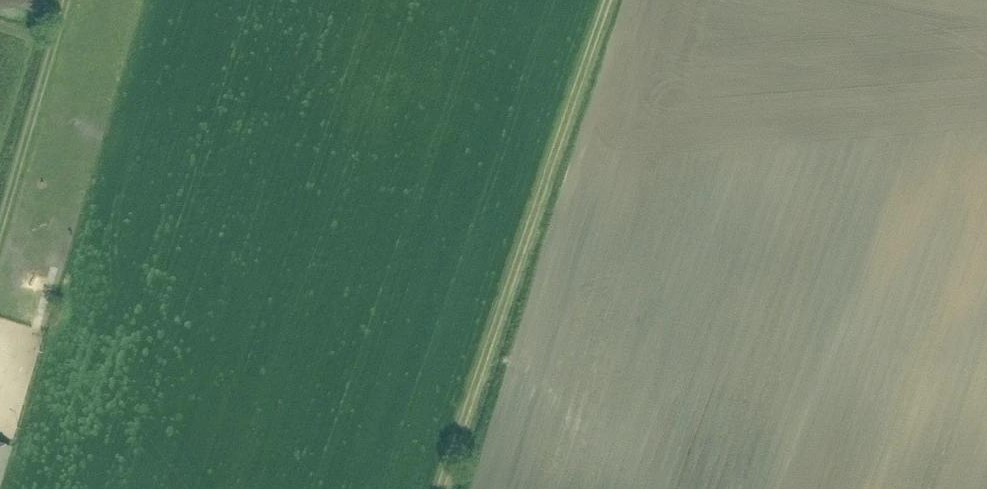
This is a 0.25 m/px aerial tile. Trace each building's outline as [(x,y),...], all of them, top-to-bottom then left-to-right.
[(11,447),(0,443),(0,481),(11,447)]
